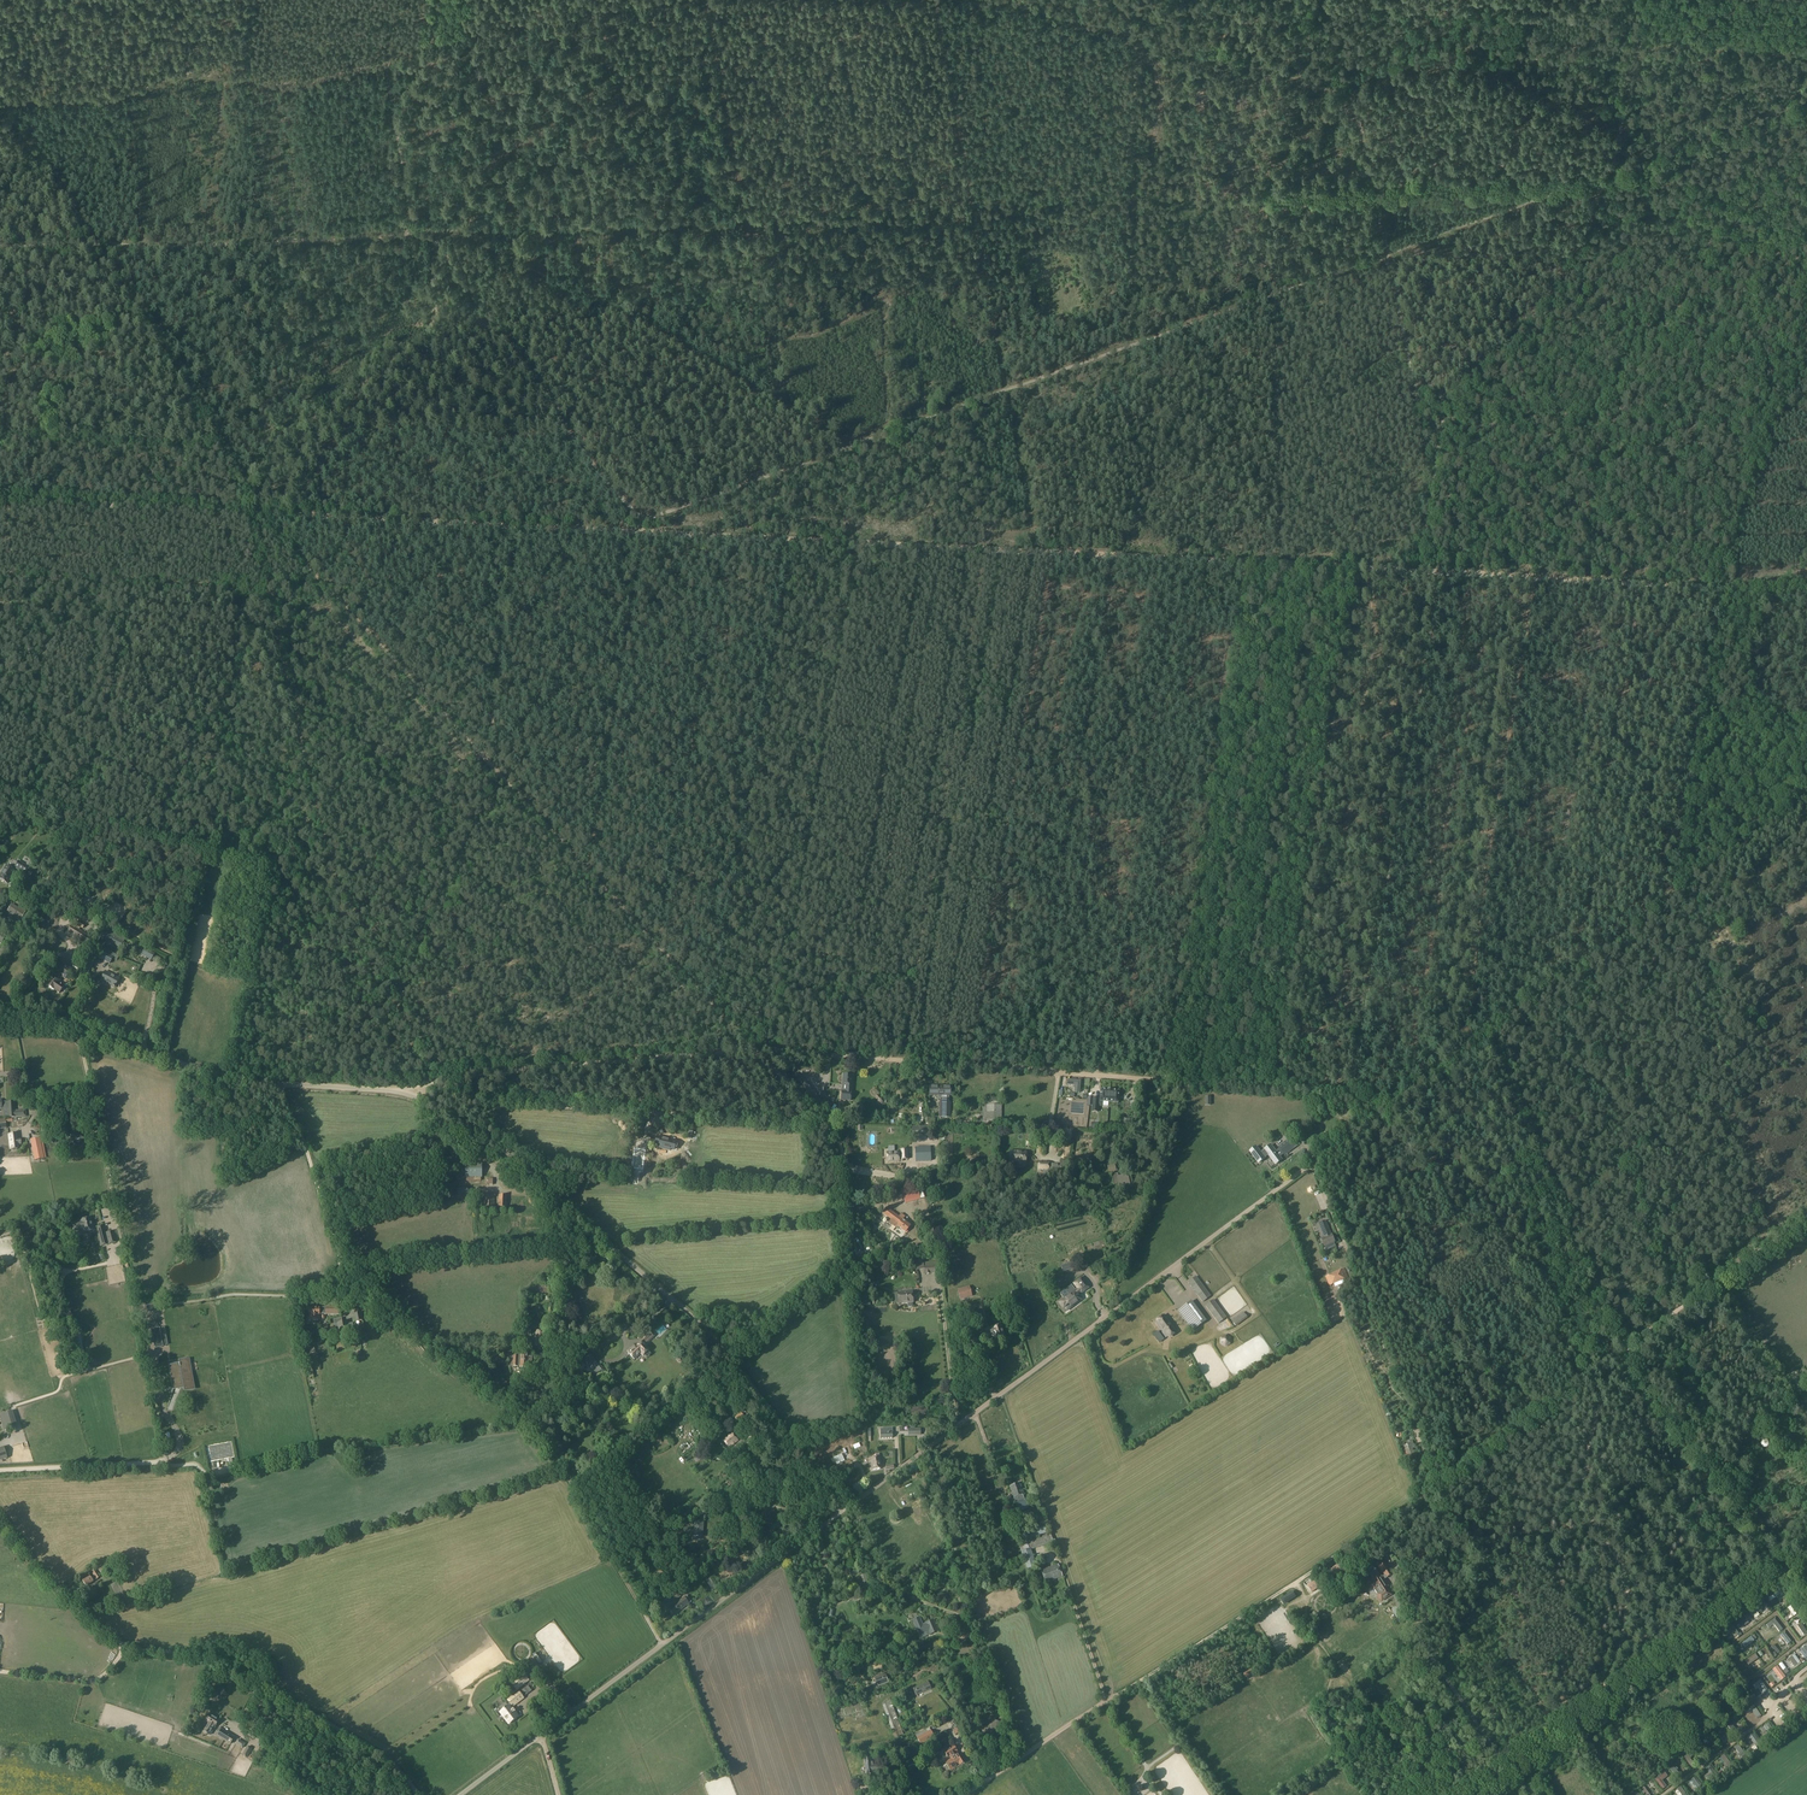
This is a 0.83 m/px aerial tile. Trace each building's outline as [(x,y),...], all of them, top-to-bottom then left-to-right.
[(47,856),(43,862),(47,864),(51,858),(47,856)] [(14,868),(26,875),(30,869),(18,862),(14,868)] [(0,875),(0,880),(7,884),(15,871),(5,865),(0,875)] [(24,895),(28,888),(21,884),(17,892),(24,895)] [(12,913),(8,919),(13,922),(16,919),(17,920),(18,920),(20,920),(20,919),(25,911),(20,908),(18,908),(12,904),(8,911),(12,913)] [(78,921),(74,928),(79,930),(80,927),(82,929),(84,925),(78,921)] [(72,926),(68,932),(80,940),(84,934),(79,930),(74,928),(72,927),(72,926)] [(106,929),(101,939),(120,949),(124,942),(123,942),(125,939),(106,929)] [(88,936),(84,942),(90,946),(94,940),(88,936)] [(138,954),(147,958),(151,960),(155,953),(142,947),(138,954)] [(110,964),(113,957),(99,949),(95,956),(110,964)] [(65,979),(71,971),(60,963),(54,971),(58,974),(55,978),(51,975),(45,985),(53,991),(54,990),(59,994),(64,987),(59,984),(61,981),(60,980),(62,977),(65,979)] [(119,979),(106,972),(101,981),(114,988),(119,979)] [(798,1072),(793,1075),(800,1084),(804,1080),(798,1072)] [(846,1091),(851,1092),(852,1075),(843,1074),(842,1084),(847,1084),(846,1091)] [(1068,1080),(1068,1084),(1075,1085),(1075,1092),(1079,1092),(1080,1080),(1068,1080)] [(949,1099),(949,1095),(950,1095),(951,1086),(942,1086),(942,1085),(929,1085),(929,1095),(939,1095),(940,1099),(941,1099),(941,1117),(950,1117),(950,1102),(949,1102),(949,1099)] [(1093,1097),(1092,1111),(1097,1111),(1098,1100),(1109,1101),(1110,1089),(1100,1088),(1099,1098),(1093,1097)] [(1119,1090),(1110,1089),(1109,1101),(1118,1102),(1119,1090)] [(846,1091),(842,1091),(841,1100),(851,1100),(851,1092),(846,1091)] [(8,1102),(2,1102),(1,1100),(0,1100),(0,1110),(2,1110),(8,1109),(8,1117),(25,1117),(25,1110),(14,1111),(13,1102),(8,1102)] [(994,1122),(999,1122),(1000,1122),(1001,1122),(1001,1105),(982,1105),(982,1122),(988,1122),(994,1122)] [(84,1138),(74,1131),(70,1137),(79,1144),(84,1138)] [(17,1133),(8,1134),(10,1150),(19,1149),(19,1144),(21,1144),(20,1139),(18,1139),(17,1133)] [(676,1141),(657,1136),(655,1144),(663,1146),(662,1148),(670,1150),(670,1149),(674,1150),(676,1141)] [(1279,1149),(1276,1151),(1271,1145),(1264,1149),(1265,1150),(1261,1153),(1256,1146),(1250,1151),(1259,1163),(1265,1158),(1264,1157),(1268,1154),(1276,1165),(1283,1160),(1280,1157),(1283,1154),(1285,1156),(1297,1146),(1290,1137),(1278,1147),(1279,1149)] [(44,1158),(40,1139),(40,1138),(30,1140),(34,1161),(44,1159),(44,1158)] [(1059,1156),(1065,1158),(1069,1145),(1062,1143),(1059,1156)] [(642,1165),(643,1145),(632,1145),(631,1165),(642,1165)] [(930,1147),(915,1147),(916,1162),(931,1161),(930,1147)] [(901,1152),(886,1153),(887,1161),(901,1160),(901,1159),(907,1159),(907,1149),(900,1149),(901,1152)] [(1022,1164),(1023,1164),(1023,1162),(1025,1163),(1026,1152),(1010,1151),(1009,1162),(1017,1162),(1017,1163),(1018,1164),(1022,1164)] [(1117,1170),(1115,1162),(1106,1164),(1108,1172),(1117,1170)] [(482,1163),(465,1163),(465,1177),(482,1177),(482,1163)] [(1111,1174),(1113,1184),(1121,1183),(1122,1188),(1128,1187),(1127,1182),(1129,1181),(1128,1174),(1118,1176),(1118,1173),(1111,1174)] [(459,1196),(469,1195),(467,1187),(457,1189),(459,1196)] [(919,1197),(916,1188),(902,1192),(905,1202),(919,1197)] [(1312,1196),(1320,1215),(1326,1212),(1318,1193),(1312,1196)] [(494,1195),(484,1195),(484,1208),(494,1208),(494,1195)] [(506,1195),(498,1195),(498,1207),(506,1207),(506,1195)] [(904,1207),(919,1203),(918,1198),(903,1203),(904,1207)] [(511,1212),(523,1211),(523,1205),(521,1205),(521,1200),(510,1200),(511,1212)] [(887,1208),(886,1207),(882,1213),(891,1219),(889,1222),(896,1227),(897,1226),(905,1232),(910,1225),(902,1220),(903,1220),(902,1219),(905,1216),(900,1213),(898,1216),(890,1210),(891,1209),(888,1207),(887,1208)] [(90,1218),(80,1220),(80,1222),(72,1224),(74,1231),(82,1229),(83,1232),(93,1230),(90,1218)] [(1321,1239),(1324,1246),(1335,1242),(1332,1234),(1331,1235),(1326,1221),(1316,1224),(1322,1238),(1321,1239)] [(95,1228),(100,1247),(117,1242),(114,1231),(106,1232),(104,1225),(95,1228)] [(1323,1248),(1325,1254),(1337,1251),(1335,1244),(1323,1248)] [(1069,1259),(1062,1261),(1063,1264),(1060,1265),(1063,1272),(1072,1268),(1069,1259)] [(938,1265),(923,1266),(923,1274),(939,1273),(938,1265)] [(114,1270),(104,1271),(106,1286),(116,1285),(114,1270)] [(1330,1285),(1335,1283),(1345,1279),(1342,1272),(1338,1274),(1337,1272),(1328,1276),(1326,1276),(1330,1285)] [(1188,1283),(1203,1303),(1211,1296),(1196,1276),(1188,1283)] [(1062,1296),(1064,1298),(1059,1302),(1063,1308),(1065,1308),(1067,1311),(1073,1306),(1075,1303),(1076,1304),(1082,1299),(1078,1294),(1080,1292),(1081,1293),(1089,1287),(1081,1278),(1074,1284),(1078,1289),(1075,1291),(1071,1285),(1066,1290),(1067,1292),(1062,1296)] [(970,1287),(957,1291),(960,1299),(972,1295),(970,1287)] [(52,1289),(42,1292),(45,1303),(55,1300),(52,1289)] [(913,1302),(912,1291),(898,1293),(899,1303),(907,1303),(907,1306),(909,1307),(911,1307),(912,1305),(912,1302),(913,1302)] [(859,1299),(859,1306),(870,1306),(869,1298),(859,1299)] [(1218,1324),(1226,1318),(1213,1300),(1205,1306),(1218,1324)] [(1192,1331),(1206,1321),(1191,1301),(1177,1311),(1192,1331)] [(338,1306),(325,1306),(325,1307),(325,1314),(325,1315),(339,1314),(338,1306)] [(319,1308),(310,1308),(310,1315),(310,1320),(320,1319),(319,1315),(320,1315),(320,1314),(325,1314),(325,1308),(319,1308)] [(1244,1312),(1232,1321),(1236,1327),(1248,1318),(1244,1312)] [(1175,1331),(1164,1315),(1154,1322),(1165,1338),(1175,1331)] [(343,1322),(342,1318),(333,1320),(334,1325),(338,1324),(340,1336),(350,1334),(347,1321),(343,1322)] [(1001,1324),(991,1326),(991,1327),(981,1330),(983,1338),(991,1336),(994,1338),(995,1341),(1005,1339),(1001,1324)] [(164,1328),(152,1330),(155,1347),(162,1346),(161,1340),(166,1339),(164,1328)] [(661,1328),(653,1335),(657,1338),(664,1332),(661,1328)] [(551,1341),(545,1340),(545,1332),(535,1331),(535,1345),(545,1346),(550,1346),(551,1341)] [(642,1342),(636,1347),(634,1344),(625,1352),(628,1355),(633,1361),(640,1354),(642,1356),(649,1350),(643,1344),(652,1336),(648,1332),(645,1336),(645,1337),(645,1338),(644,1339),(641,1342),(642,1342)] [(980,1347),(977,1338),(970,1340),(972,1349),(980,1347)] [(619,1355),(616,1349),(619,1347),(616,1342),(609,1346),(615,1357),(619,1355)] [(308,1354),(308,1355),(316,1353),(314,1346),(302,1349),(304,1355),(308,1354)] [(528,1368),(529,1353),(520,1353),(520,1358),(517,1358),(517,1356),(513,1356),(512,1366),(517,1367),(518,1366),(519,1366),(519,1367),(528,1368)] [(593,1372),(597,1376),(604,1370),(590,1354),(583,1360),(588,1366),(591,1363),(597,1370),(593,1372)] [(475,1358),(469,1358),(465,1358),(464,1368),(487,1369),(486,1359),(475,1358)] [(189,1375),(172,1378),(175,1392),(178,1391),(180,1399),(195,1396),(193,1383),(191,1383),(189,1375)] [(727,1385),(723,1380),(717,1385),(724,1394),(736,1385),(732,1380),(727,1385)] [(4,1430),(17,1426),(12,1411),(0,1414),(0,1418),(4,1430)] [(733,1421),(737,1425),(744,1419),(740,1415),(733,1421)] [(880,1429),(881,1438),(893,1438),(892,1428),(880,1429)] [(729,1451),(737,1444),(731,1436),(722,1443),(729,1451)] [(1409,1444),(1404,1446),(1409,1458),(1415,1456),(1413,1449),(1415,1448),(1413,1441),(1408,1443),(1409,1444)] [(879,1456),(876,1457),(870,1458),(872,1470),(882,1468),(880,1456),(879,1456)] [(918,1460),(906,1471),(910,1474),(918,1468),(918,1469),(922,1465),(918,1460)] [(754,1477),(762,1474),(758,1466),(751,1470),(754,1477)] [(942,1476),(940,1470),(929,1475),(931,1481),(942,1476)] [(725,1484),(728,1489),(734,1485),(730,1480),(725,1484)] [(1009,1487),(1013,1497),(1017,1496),(1019,1501),(1015,1502),(1018,1512),(1028,1508),(1025,1498),(1024,1499),(1022,1494),(1023,1494),(1019,1483),(1009,1487)] [(921,1503),(927,1500),(923,1493),(917,1496),(921,1502),(921,1503)] [(1032,1510),(1036,1522),(1044,1519),(1040,1508),(1032,1510)] [(770,1513),(769,1515),(768,1515),(767,1522),(765,1522),(764,1525),(772,1527),(774,1516),(774,1514),(770,1513)] [(703,1538),(703,1524),(695,1524),(694,1538),(703,1538)] [(1036,1528),(1036,1526),(1016,1533),(1019,1542),(1047,1532),(1044,1525),(1036,1528)] [(1050,1533),(1018,1543),(1027,1569),(1036,1566),(1031,1550),(1053,1543),(1053,1541),(1050,1533)] [(1385,1562),(1379,1566),(1387,1578),(1392,1574),(1391,1572),(1392,1572),(1385,1562)] [(1340,1563),(1307,1586),(1312,1592),(1344,1569),(1340,1563)] [(103,1564),(97,1568),(102,1575),(108,1571),(103,1564)] [(1046,1584),(1053,1581),(1053,1580),(1063,1577),(1058,1564),(1049,1568),(1049,1567),(1041,1570),(1046,1584)] [(1380,1576),(1373,1565),(1367,1569),(1373,1580),(1372,1581),(1373,1582),(1371,1583),(1371,1586),(1372,1588),(1374,1589),(1378,1595),(1378,1597),(1380,1599),(1382,1600),(1391,1594),(1386,1586),(1388,1585),(1381,1575),(1380,1576)] [(93,1576),(90,1578),(89,1576),(82,1581),(86,1587),(93,1582),(93,1581),(101,1577),(95,1569),(90,1572),(93,1576)] [(670,1595),(671,1596),(675,1601),(681,1596),(676,1590),(670,1595)] [(1292,1599),(1290,1601),(1296,1597),(1293,1591),(1280,1599),(1281,1602),(1288,1595),(1292,1599)] [(1778,1591),(1769,1598),(1771,1601),(1777,1597),(1778,1598),(1781,1596),(1778,1591)] [(672,1600),(668,1595),(659,1602),(662,1607),(672,1600)] [(676,1613),(691,1602),(686,1595),(671,1607),(676,1613)] [(1760,1605),(1749,1612),(1752,1616),(1763,1608),(1760,1605)] [(1791,1606),(1788,1608),(1794,1616),(1797,1614),(1791,1606)] [(1736,1622),(1738,1625),(1746,1619),(1744,1616),(1736,1622)] [(913,1620),(919,1635),(928,1631),(930,1635),(939,1631),(934,1619),(927,1622),(928,1624),(923,1626),(919,1618),(913,1620)] [(1771,1621),(1767,1624),(1769,1628),(1774,1624),(1780,1632),(1783,1629),(1775,1618),(1771,1621)] [(1803,1621),(1794,1628),(1796,1630),(1797,1632),(1806,1625),(1803,1621)] [(1770,1628),(1766,1630),(1772,1639),(1775,1637),(1770,1628)] [(1726,1636),(1730,1633),(1728,1629),(1719,1635),(1726,1644),(1730,1641),(1726,1636)] [(1784,1633),(1781,1636),(1784,1639),(1782,1641),(1784,1644),(1786,1643),(1788,1645),(1791,1642),(1784,1633)] [(1751,1636),(1741,1644),(1744,1648),(1754,1640),(1751,1636)] [(1755,1653),(1745,1660),(1748,1665),(1758,1658),(1755,1653)] [(1794,1654),(1788,1659),(1795,1668),(1801,1663),(1794,1654)] [(534,1660),(538,1667),(542,1665),(537,1658),(534,1660)] [(1787,1672),(1792,1669),(1786,1661),(1781,1665),(1787,1672)] [(1760,1671),(1763,1669),(1758,1662),(1755,1664),(1760,1671)] [(1777,1665),(1772,1669),(1781,1680),(1785,1677),(1777,1665)] [(1246,1679),(1253,1674),(1251,1670),(1243,1675),(1246,1679)] [(528,1672),(512,1684),(516,1690),(530,1680),(529,1678),(531,1676),(528,1672)] [(885,1673),(875,1677),(878,1687),(889,1682),(885,1673)] [(1760,1679),(1756,1682),(1763,1692),(1767,1690),(1760,1679)] [(931,1689),(928,1682),(915,1688),(917,1694),(931,1689)] [(505,1683),(500,1688),(499,1688),(502,1692),(509,1687),(506,1683),(505,1683)] [(1781,1685),(1772,1694),(1776,1697),(1785,1688),(1781,1685)] [(519,1691),(507,1700),(512,1707),(524,1698),(519,1691)] [(540,1696),(543,1700),(548,1695),(545,1691),(540,1696)] [(902,1731),(893,1706),(889,1708),(886,1701),(881,1703),(894,1737),(903,1733),(902,1731)] [(509,1705),(502,1710),(500,1711),(509,1724),(518,1717),(509,1705)] [(1754,1705),(1746,1710),(1748,1714),(1752,1712),(1757,1719),(1761,1716),(1754,1705)] [(210,1735),(215,1728),(220,1719),(210,1714),(205,1722),(208,1724),(203,1731),(210,1735)] [(274,1718),(269,1716),(264,1726),(269,1729),(274,1718)] [(991,1721),(991,1724),(990,1728),(993,1729),(992,1735),(1000,1736),(1001,1722),(991,1721)] [(1730,1721),(1726,1723),(1735,1736),(1738,1733),(1730,1721)] [(1768,1724),(1764,1727),(1768,1733),(1764,1735),(1767,1740),(1775,1734),(1768,1724)] [(952,1731),(954,1736),(960,1732),(957,1727),(952,1731)] [(222,1729),(217,1736),(224,1740),(228,1733),(222,1729)] [(921,1745),(935,1737),(931,1730),(917,1737),(921,1745)] [(228,1733),(224,1740),(230,1744),(234,1737),(228,1733)] [(1717,1733),(1713,1735),(1721,1746),(1725,1743),(1717,1733)] [(1753,1734),(1749,1737),(1758,1749),(1762,1745),(1753,1734)] [(245,1743),(238,1739),(235,1744),(242,1748),(245,1743)] [(1702,1743),(1699,1746),(1706,1756),(1710,1754),(1702,1743)] [(1734,1747),(1741,1757),(1745,1755),(1738,1744),(1734,1747)] [(960,1753),(957,1755),(956,1753),(958,1752),(954,1745),(944,1751),(948,1758),(951,1756),(952,1758),(946,1762),(951,1771),(965,1762),(960,1753)] [(247,1747),(243,1753),(243,1755),(246,1756),(248,1756),(252,1749),(251,1748),(249,1746),(247,1747)] [(1688,1755),(1684,1757),(1685,1758),(1691,1768),(1692,1768),(1695,1765),(1688,1756),(1688,1755)] [(1724,1755),(1720,1757),(1721,1758),(1728,1767),(1728,1768),(1732,1765),(1724,1755)] [(873,1762),(872,1762),(871,1756),(865,1757),(867,1773),(876,1772),(876,1770),(879,1770),(878,1765),(873,1765),(873,1762)] [(1709,1782),(1717,1776),(1710,1765),(1705,1769),(1710,1774),(1706,1777),(1709,1782)] [(1674,1767),(1670,1769),(1677,1779),(1680,1776),(1674,1767)] [(1662,1780),(1667,1776),(1664,1772),(1655,1779),(1662,1790),(1667,1786),(1662,1780)] [(1695,1776),(1692,1779),(1698,1788),(1702,1785),(1695,1776)] [(1677,1789),(1681,1794),(1687,1794),(1681,1786),(1677,1789)] [(1640,1789),(1641,1790),(1645,1794),(1650,1794),(1644,1787),(1640,1789)]
